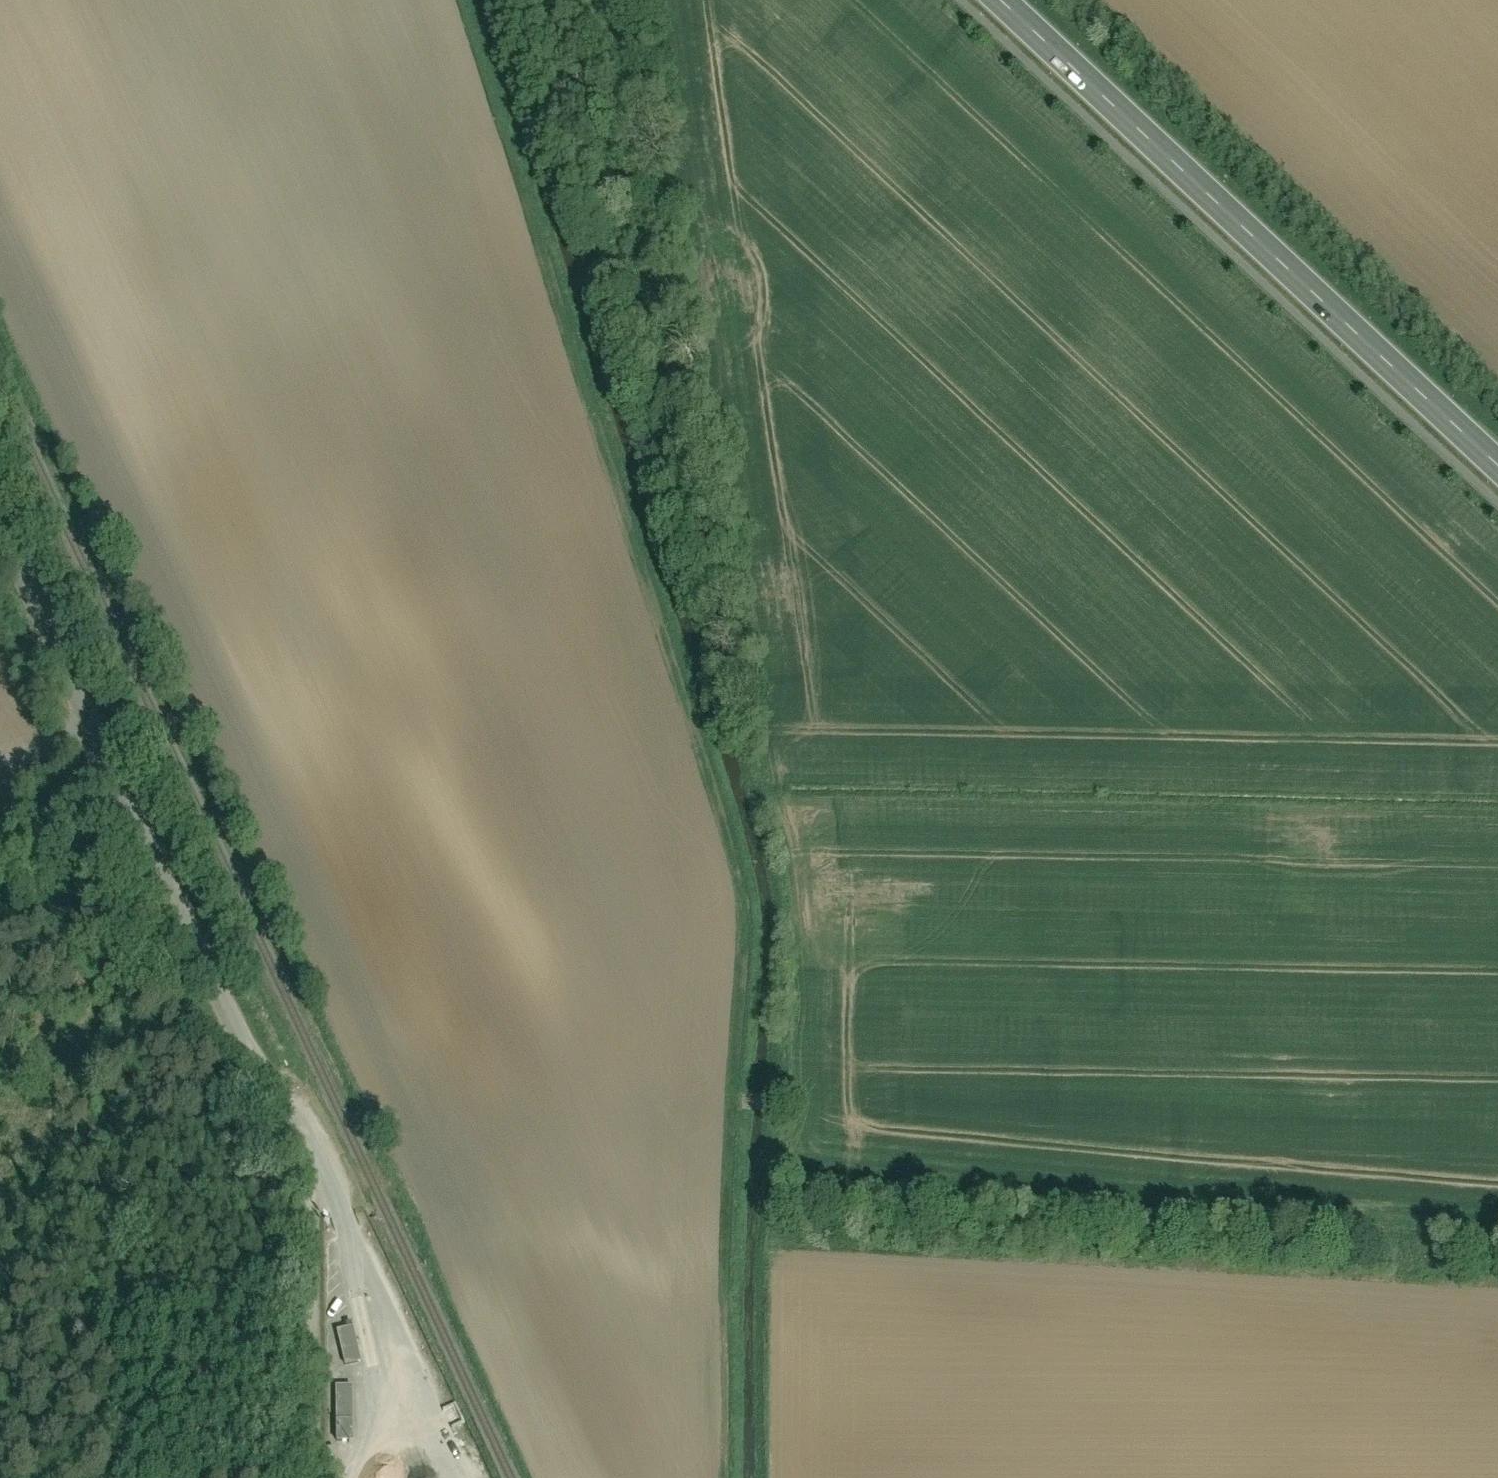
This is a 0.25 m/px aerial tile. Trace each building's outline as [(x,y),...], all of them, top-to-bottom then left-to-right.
[(341,1366),(356,1362),(349,1328),(333,1332),(341,1366)] [(349,1442),(348,1387),(333,1387),(334,1442),(349,1442)]
